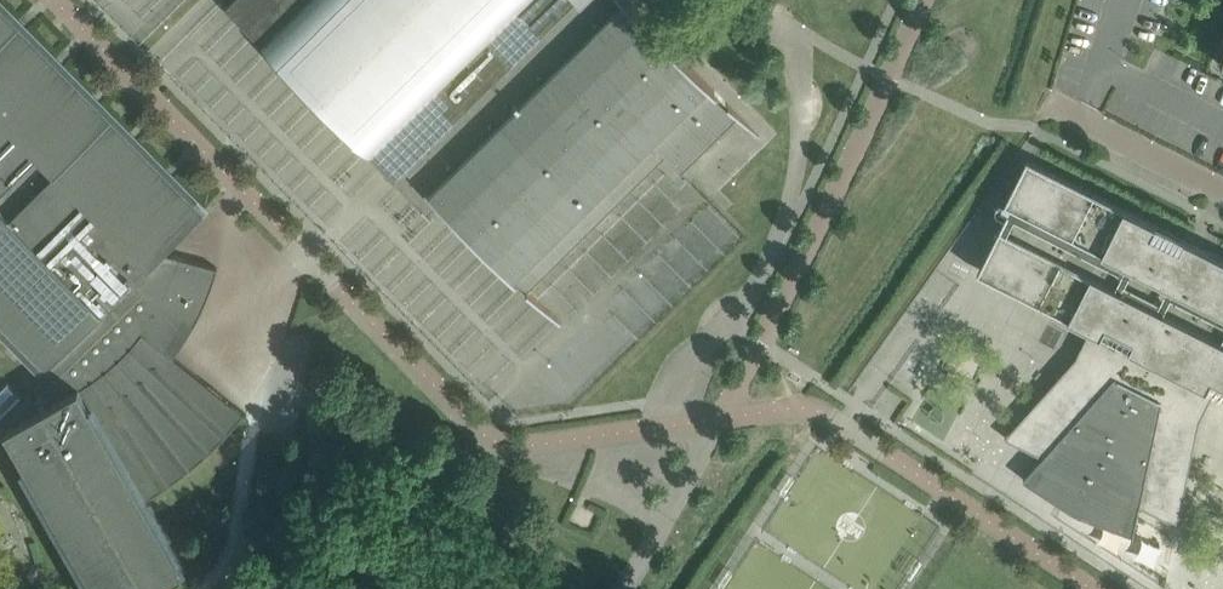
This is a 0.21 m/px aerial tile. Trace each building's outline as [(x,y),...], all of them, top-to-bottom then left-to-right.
[(226,9),(269,52),(351,134),(350,135),(367,151),(366,152),(430,217),(431,216),(428,213),(440,202),(527,291),(666,155),(683,173),(684,171),(683,171),(740,115),(627,0),(235,0),(226,9)] [(204,215),(0,9),(0,323),(47,370),(0,417),(0,418),(97,588),(174,588),(169,580),(185,571),(144,499),(154,494),(184,473),(211,449),(235,423),(244,413),(245,411),(166,350),(184,321),(194,325),(204,307),(212,287),(218,267),(180,257),(172,247),(204,215)] [(1034,160),(1028,157),(1005,201),(1011,204),(980,266),(978,271),(1091,328),(1076,357),(1005,437),(1043,456),(1024,477),(1024,478),(1025,480),(1071,510),(1080,514),(1133,534),(1134,534),(1134,533),(1140,505),(1178,524),(1200,419),(1215,390),(1222,394),(1222,256),(1034,160)]
